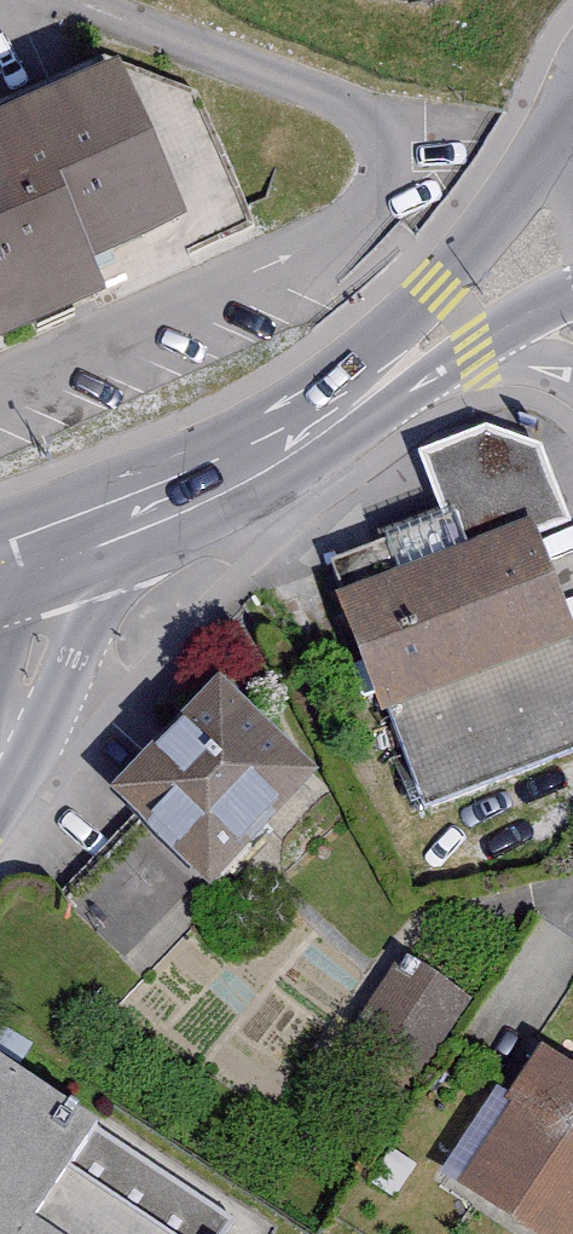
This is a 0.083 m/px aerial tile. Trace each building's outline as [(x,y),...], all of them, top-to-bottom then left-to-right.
[(255,231),(194,85),(119,58),(0,107),(0,337),(255,231)] [(418,450),(462,564),(572,522),(543,446),(486,424),(418,450)] [(340,596),(421,804),(572,745),(572,614),(524,488),(337,560),(349,592),(340,596)] [(231,706),(135,803),(218,887),(315,790),(231,706)] [(465,1012),(413,977),(364,1052),(417,1086),(465,1012)] [(82,1162),(107,1124),(0,1055),(0,1233),(193,1233),(82,1162)] [(543,1057),(454,1203),(505,1233),(572,1233),(572,1076),(543,1057)]
